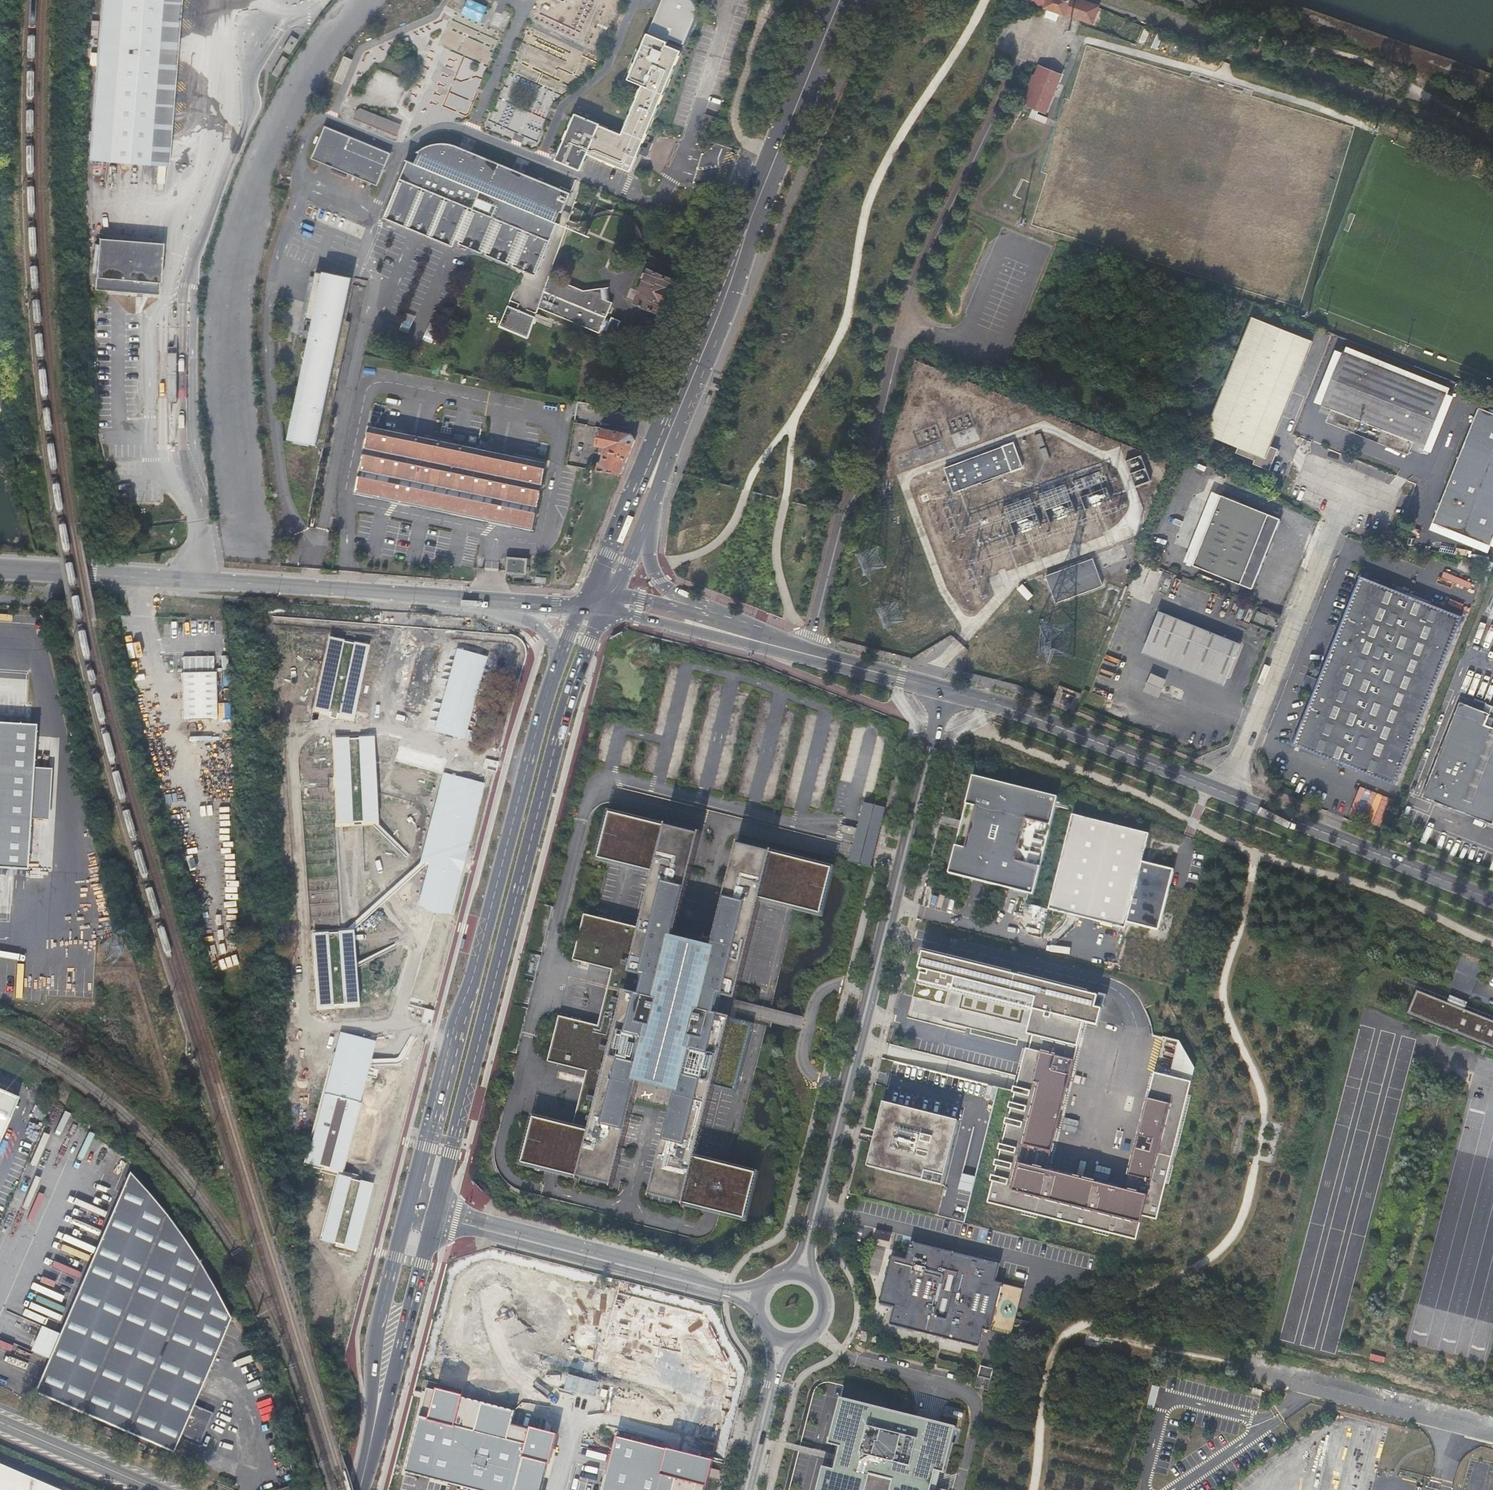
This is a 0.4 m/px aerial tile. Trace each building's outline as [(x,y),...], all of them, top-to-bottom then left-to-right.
[(168,166),(181,0),(102,0),(89,160),(168,166)] [(485,23),(490,10),(467,0),(462,13),(485,23)] [(642,86),(621,134),(600,125),(600,124),(576,114),(571,124),(560,151),(556,161),(580,171),(587,155),(630,173),(681,52),(666,46),(669,39),(683,45),(698,8),(695,7),(696,5),(692,0),(662,0),(648,34),(647,34),(628,80),(642,86)] [(1078,0),(1028,0),(1092,22),(1098,7),(1087,3),(1078,0)] [(780,18),(783,9),(774,6),(771,15),(780,18)] [(1046,17),(1057,19),(1059,11),(1048,9),(1046,17)] [(496,15),(491,25),(503,30),(510,16),(505,14),(503,17),(496,15)] [(448,21),(427,85),(448,92),(443,107),(469,116),(495,36),(448,21)] [(291,36),(283,49),(290,53),(298,40),(291,36)] [(278,78),(288,59),(282,56),(272,75),(278,78)] [(1027,105),(1034,108),(1039,110),(1046,113),(1061,74),(1054,72),(1049,70),(1042,67),(1039,66),(1024,103),(1027,104),(1027,105)] [(396,137),(401,125),(358,106),(353,118),(396,137)] [(1032,111),(1031,118),(1046,122),(1048,116),(1032,111)] [(312,159),(378,187),(391,154),(325,127),(312,159)] [(458,245),(479,253),(489,222),(507,167),(462,148),(447,144),(441,144),(433,145),(427,147),(421,150),(417,153),(419,154),(416,164),(409,161),(384,219),(454,248),(457,241),(460,242),(458,245)] [(489,222),(479,253),(482,255),(484,252),(487,253),(486,256),(509,266),(511,263),(514,264),(513,267),(537,276),(559,224),(557,223),(561,213),(563,214),(571,194),(507,167),(489,222)] [(163,244),(120,240),(99,239),(95,290),(159,296),(163,244)] [(673,280),(648,270),(634,303),(659,313),(673,280)] [(583,290),(550,276),(539,309),(601,334),(602,332),(608,334),(609,332),(617,336),(622,322),(613,317),(612,320),(608,319),(614,303),(607,300),(605,288),(583,290)] [(312,331),(288,445),(317,451),(350,290),(315,283),(305,330),(312,331)] [(499,327),(526,338),(534,317),(508,306),(499,327)] [(1251,315),(1205,434),(1238,447),(1236,453),(1255,461),(1254,463),(1270,470),(1278,449),(1270,445),(1311,340),(1251,315)] [(534,317),(526,338),(528,339),(537,318),(534,317)] [(1331,408),(1327,421),(1408,454),(1414,441),(1425,445),(1445,394),(1342,352),(1321,404),(1331,408)] [(511,386),(529,389),(531,382),(513,378),(511,386)] [(1433,523),(1490,545),(1492,538),(1492,412),(1479,406),(1433,523)] [(547,463),(370,426),(356,494),(533,531),(547,463)] [(622,471),(635,440),(632,434),(601,429),(598,446),(607,447),(604,463),(601,463),(599,470),(621,473),(622,471)] [(1043,433),(1036,434),(1038,447),(1045,446),(1043,433)] [(943,468),(953,494),(1023,467),(1013,442),(943,468)] [(1047,447),(1041,449),(1043,459),(1049,458),(1047,447)] [(1134,487),(1152,481),(1144,455),(1126,460),(1134,487)] [(1098,491),(1098,502),(1106,502),(1106,491),(1098,491)] [(1252,591),(1282,521),(1222,496),(1193,565),(1252,591)] [(269,553),(269,539),(261,539),(260,552),(269,553)] [(508,558),(508,559),(507,573),(526,574),(527,559),(508,558)] [(1093,559),(1046,576),(1056,603),(1103,586),(1093,559)] [(1362,577),(1295,746),(1395,786),(1463,618),(1362,577)] [(1215,670),(1229,676),(1243,644),(1161,611),(1150,639),(1217,666),(1215,670)] [(1255,620),(1264,624),(1268,615),(1259,611),(1255,620)] [(827,624),(838,627),(840,619),(829,616),(827,624)] [(824,635),(835,638),(838,627),(827,624),(824,635)] [(353,719),(369,646),(330,637),(313,711),(353,719)] [(1225,686),(1229,676),(1215,670),(1217,666),(1150,639),(1144,653),(1225,686)] [(486,657),(456,649),(433,732),(462,740),(486,657)] [(214,655),(183,656),(183,672),(181,672),(181,718),(216,718),(215,672),(214,672),(214,655)] [(1153,673),(1147,692),(1162,697),(1168,678),(1153,673)] [(1477,699),(1474,706),(1461,701),(1424,796),(1492,824),(1492,705),(1477,699)] [(0,725),(0,869),(26,871),(29,821),(33,769),(35,727),(0,725)] [(373,736),(332,737),(335,826),(377,824),(373,736)] [(33,769),(29,821),(48,822),(51,770),(33,769)] [(484,784),(442,773),(419,861),(429,863),(417,907),(450,915),(484,784)] [(1016,786),(973,776),(963,816),(970,818),(969,823),(968,827),(967,830),(966,834),(959,832),(949,873),(965,877),(973,879),(986,882),(1006,887),(1021,891),(1034,894),(1055,810),(1057,802),(1058,797),(1016,786)] [(1354,805),(1376,814),(1384,796),(1362,786),(1354,805)] [(719,1215),(746,1222),(756,1177),(731,1171),(723,1169),(696,1161),(699,1149),(716,1084),(732,1088),(748,1027),(731,1023),(732,1019),(718,1015),(721,1002),(722,997),(738,1000),(759,913),(762,900),(796,909),(821,916),(833,869),(738,845),(724,904),(713,952),(674,942),(686,894),(701,838),(610,814),(598,860),(608,863),(654,874),(651,885),(641,928),(595,917),(584,914),(574,959),(613,969),(599,1026),(558,1016),(548,1061),(588,1071),(573,1128),(533,1119),(521,1166),(523,1167),(612,1189),(636,1089),(675,1099),(665,1140),(650,1199),(712,1214),(719,1215)] [(1074,816),(1050,911),(1126,930),(1128,923),(1143,863),(1150,835),(1074,816)] [(1143,863),(1128,923),(1160,931),(1175,871),(1143,863)] [(317,1008),(358,1006),(353,931),(312,934),(317,1008)] [(1016,1091),(988,1204),(1036,1215),(1137,1240),(1143,1216),(1158,1220),(1192,1082),(1170,1077),(1155,1073),(1126,1190),(1047,1171),(1084,1023),(1086,1017),(1100,1020),(1102,1009),(1096,1008),(1099,996),(930,954),(926,971),(929,972),(926,983),(1033,1010),(1026,1035),(1032,1036),(1029,1049),(1026,1048),(1019,1077),(1016,1091)] [(1417,990),(1408,1013),(1486,1045),(1492,1048),(1492,1021),(1417,990)] [(1098,1026),(1100,1020),(1086,1017),(1084,1023),(1098,1026)] [(376,1042),(340,1032),(303,1165),(335,1174),(317,1240),(356,1250),(375,1182),(340,1172),(376,1042)] [(1170,1077),(1192,1082),(1195,1068),(1180,1041),(1178,1041),(1170,1077)] [(1444,1064),(1432,1061),(1429,1071),(1441,1074),(1444,1064)] [(15,1097),(0,1090),(0,1132),(15,1097)] [(868,1167),(944,1185),(960,1121),(891,1104),(884,1103),(874,1144),(868,1167)] [(169,1451),(178,1432),(190,1403),(227,1317),(196,1263),(163,1214),(127,1172),(31,1392),(169,1451)] [(960,1190),(973,1192),(976,1176),(963,1174),(960,1190)] [(850,1241),(860,1243),(863,1230),(854,1227),(850,1241)] [(874,1238),(890,1242),(892,1234),(876,1230),(874,1238)] [(890,1325),(979,1347),(984,1329),(991,1331),(1000,1294),(1008,1296),(1011,1286),(1002,1284),(1003,1283),(996,1282),(1000,1263),(911,1241),(906,1259),(892,1255),(880,1303),(895,1307),(890,1325)] [(1000,1294),(991,1331),(1012,1336),(1024,1289),(1011,1286),(1008,1296),(1000,1294)] [(861,1341),(866,1342),(869,1333),(864,1332),(861,1341)] [(978,1376),(975,1387),(980,1388),(988,1390),(994,1369),(981,1366),(980,1368),(978,1376)] [(1154,1409),(1160,1386),(1153,1385),(1147,1407),(1154,1409)] [(557,1435),(512,1425),(515,1411),(428,1389),(405,1473),(418,1476),(471,1489),(544,1489),(557,1435)] [(841,1401),(830,1447),(829,1447),(829,1448),(841,1451),(840,1456),(839,1459),(839,1461),(836,1473),(824,1470),(819,1489),(933,1489),(937,1475),(945,1477),(946,1473),(953,1444),(957,1430),(914,1420),(894,1415),(841,1401)] [(190,1403),(178,1432),(197,1440),(210,1412),(190,1403)] [(713,1460),(617,1438),(604,1489),(706,1489),(713,1460)] [(0,1462),(0,1489),(65,1489),(0,1462)]
